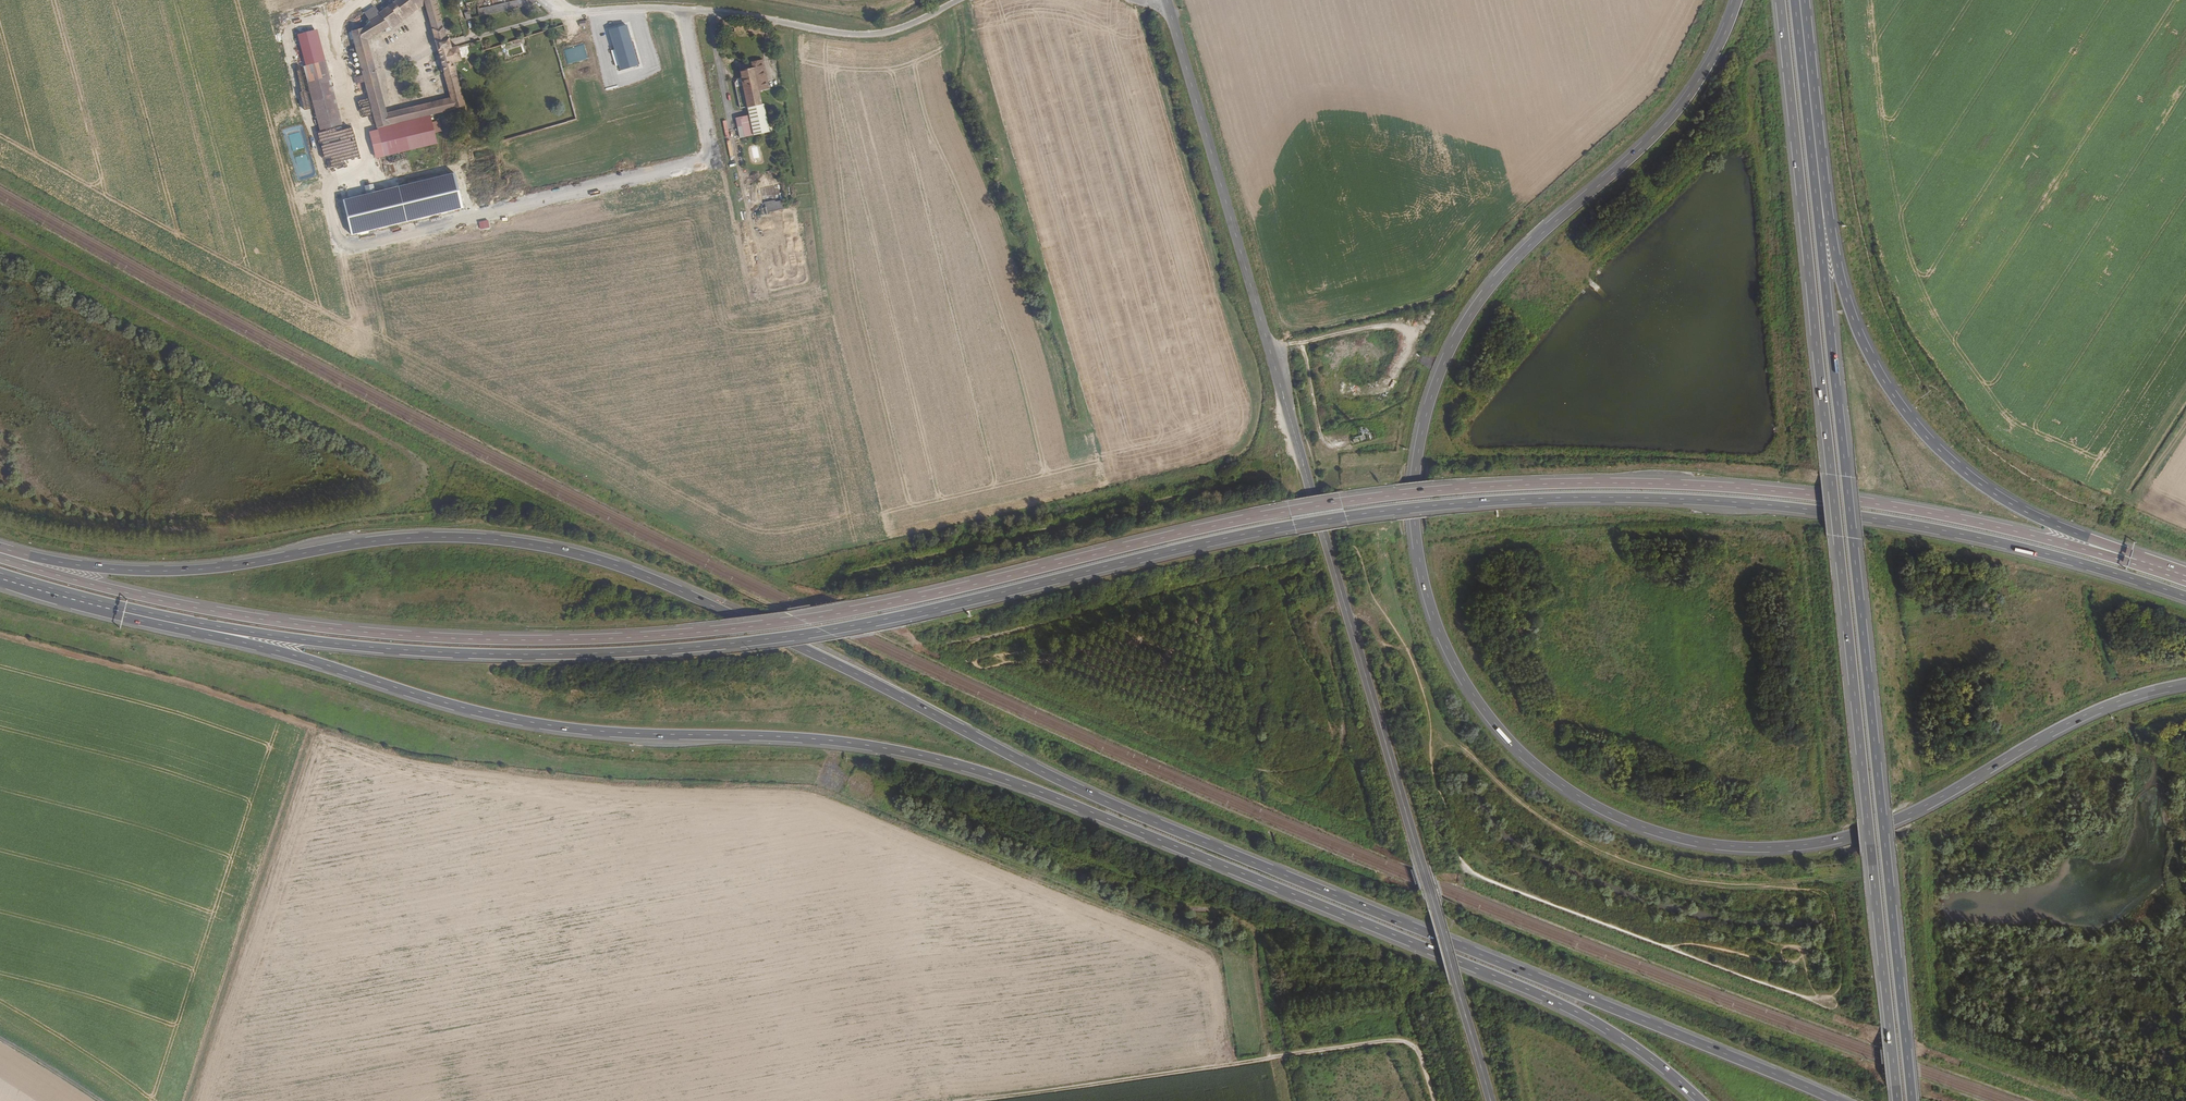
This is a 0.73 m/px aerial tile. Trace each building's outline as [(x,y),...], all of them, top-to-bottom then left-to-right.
[(376,128),(389,125),(387,114),(368,40),(392,28),(425,6),(433,0),(398,0),(363,28),(351,31),(376,128)] [(387,114),(389,125),(428,116),(466,106),(453,63),(462,60),(458,46),(452,47),(449,37),(446,38),(436,0),(433,0),(425,6),(450,98),(387,114)] [(532,2),(534,0),(515,0),(475,11),(473,5),(462,8),(469,21),(532,2)] [(314,42),(319,41),(316,24),(296,28),(300,49),(315,47),(314,42)] [(609,28),(619,71),(637,67),(628,24),(609,28)] [(765,131),(763,122),(765,122),(762,107),(759,90),(769,88),(763,60),(752,62),(753,67),(739,70),(741,76),(738,76),(734,81),(739,107),(747,105),(748,114),(735,116),(737,125),(741,124),(744,136),(765,131)] [(339,124),(323,61),(302,66),(317,130),(339,124)] [(432,132),(439,130),(436,119),(429,121),(428,116),(389,125),(376,128),(374,128),(375,130),(377,139),(404,133),(408,149),(434,143),(432,132)] [(349,164),(343,136),(330,138),(328,129),(318,131),(325,169),(349,164)] [(382,156),(377,139),(375,130),(367,132),(374,158),(382,156)] [(408,149),(404,133),(377,139),(382,156),(408,149)] [(751,155),(759,154),(758,147),(750,148),(751,155)] [(764,199),(780,196),(779,185),(762,188),(764,199)] [(783,199),(764,202),(765,208),(761,208),(762,215),(767,214),(767,212),(784,210),(783,199)]
